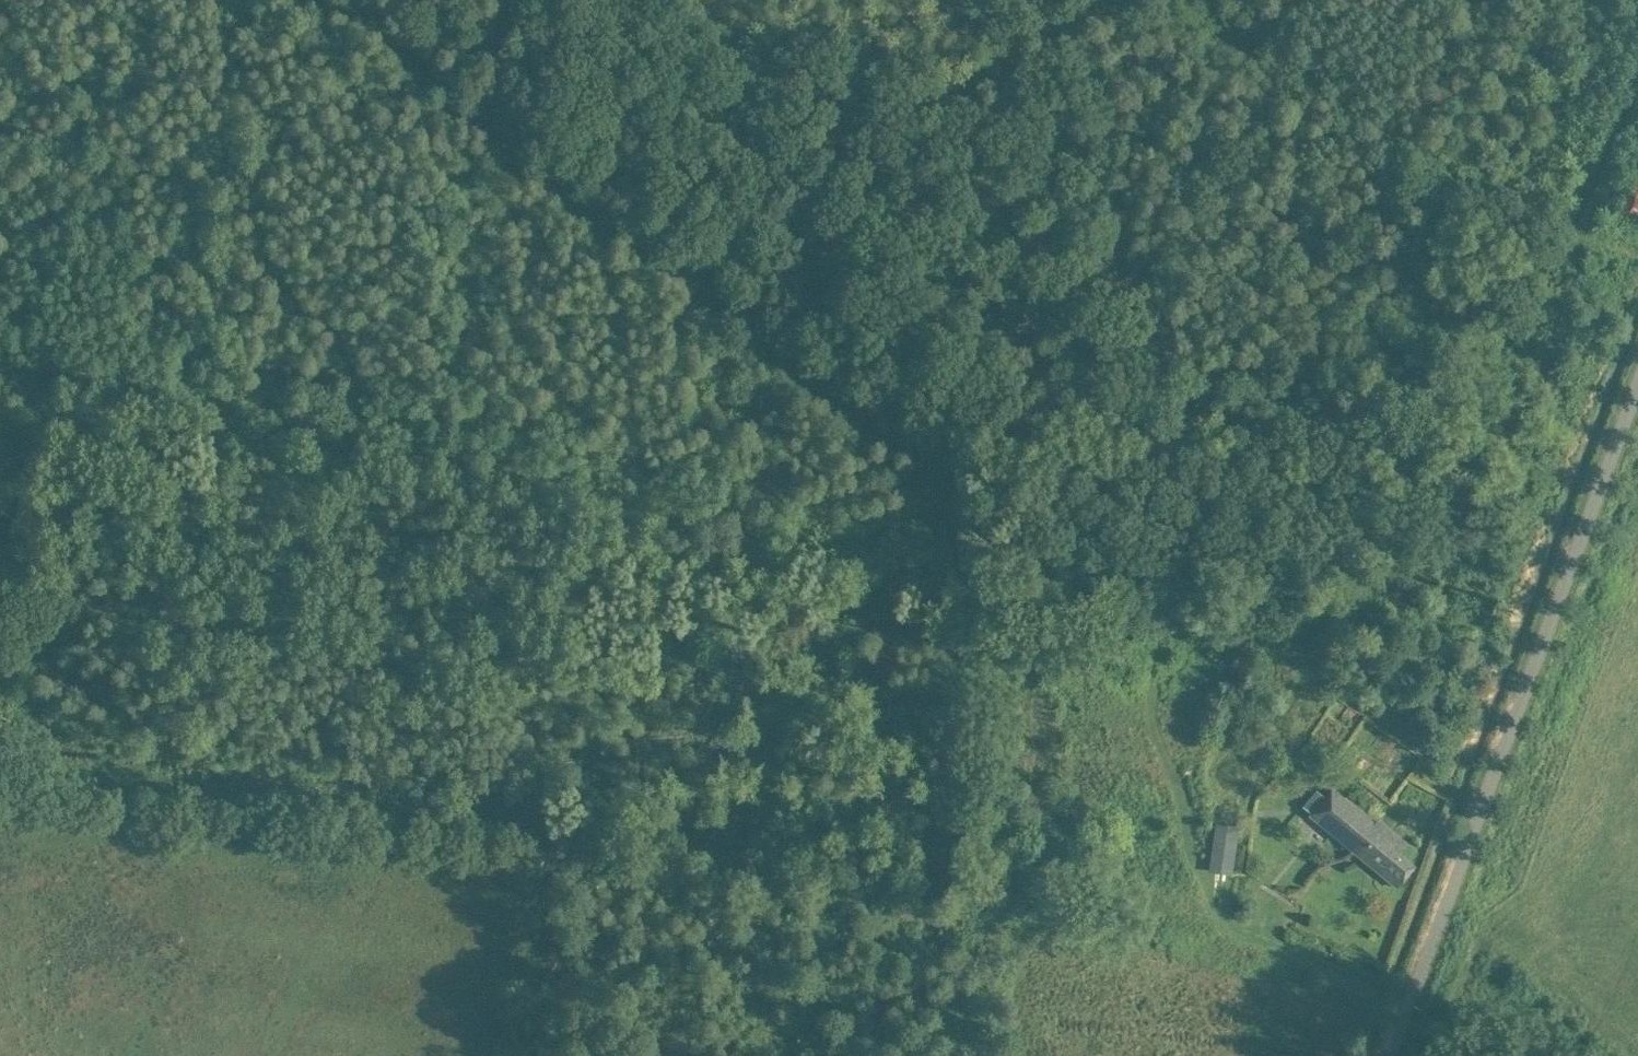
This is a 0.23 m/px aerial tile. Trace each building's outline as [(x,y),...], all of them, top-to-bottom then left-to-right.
[(1632,182),(1622,209),(1637,215),(1637,214),(1637,185),(1632,182)] [(1302,806),(1312,815),(1325,798),(1316,790),(1302,806)] [(1325,798),(1312,815),(1334,833),(1352,848),(1356,852),(1360,855),(1381,873),(1398,886),(1413,867),(1398,855),(1406,845),(1389,831),(1378,821),(1375,825),(1333,790),(1325,798)] [(1215,822),(1210,870),(1233,873),(1238,825),(1215,822)]
